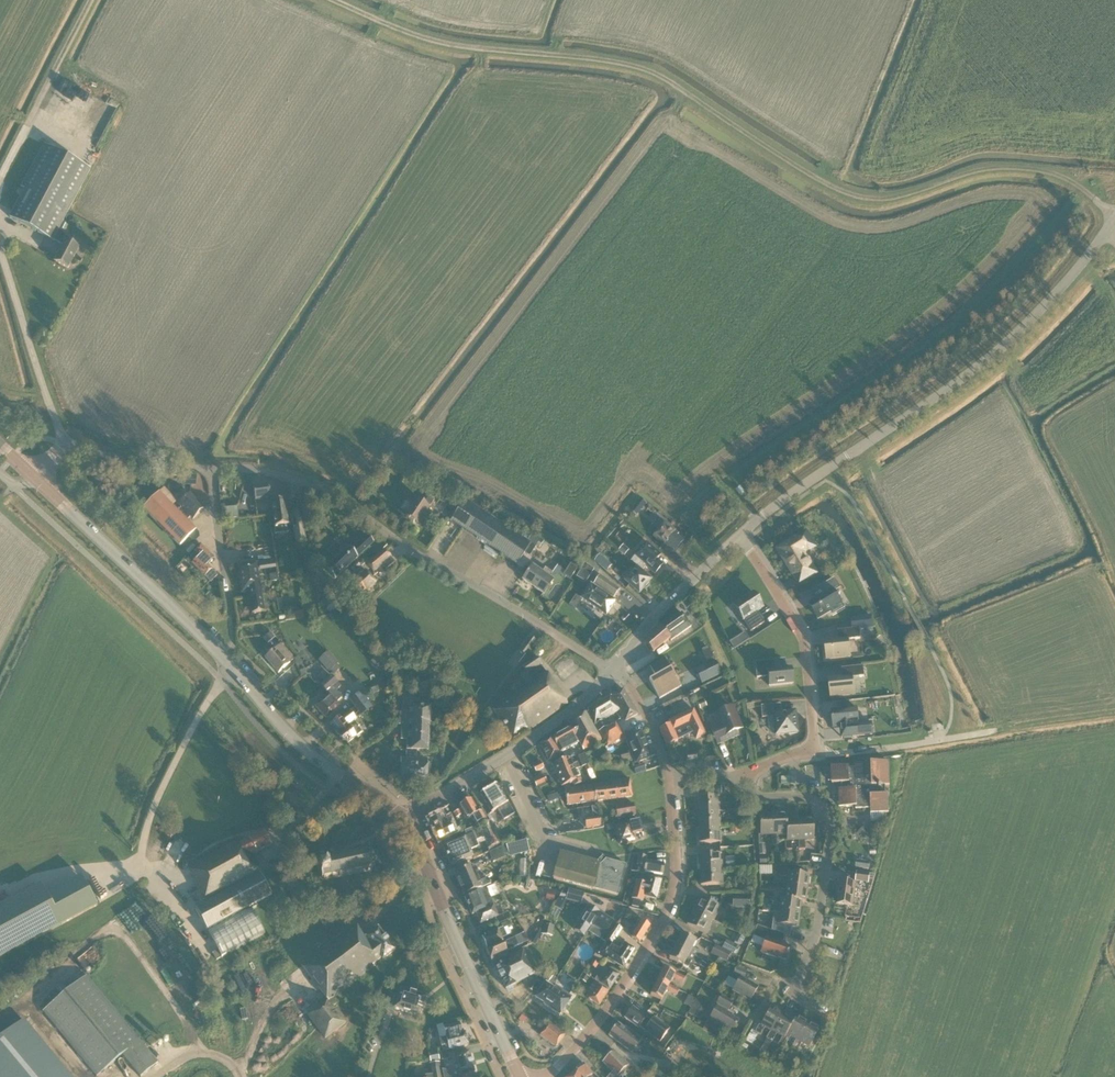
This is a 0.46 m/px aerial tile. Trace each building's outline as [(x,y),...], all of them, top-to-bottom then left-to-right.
[(25,190),(10,219),(51,241),(62,247),(54,262),(68,270),(79,249),(70,244),(74,238),(59,230),(90,171),(44,146),(21,189),(25,190)] [(65,232),(68,227),(63,224),(60,229),(65,232)] [(268,486),(253,488),(255,501),(270,499),(268,486)] [(287,501),(288,501),(290,514),(289,514),(291,524),(292,524),(293,533),(294,533),(295,544),(304,543),(302,520),(303,519),(302,512),(298,513),(296,500),(297,500),(296,489),(286,490),(287,501)] [(194,541),(197,537),(198,535),(195,532),(196,531),(186,521),(177,512),(171,506),(159,493),(143,509),(180,547),(189,538),(192,541),(194,541)] [(179,506),(181,508),(177,512),(186,521),(190,518),(193,520),(203,509),(190,495),(179,506)] [(405,517),(418,525),(434,502),(428,498),(423,505),(416,500),(405,517)] [(286,501),(270,503),(274,528),(289,526),(286,501)] [(464,501),(451,522),(516,566),(524,554),(530,545),(522,540),(464,501)] [(630,512),(635,516),(640,509),(636,505),(630,512)] [(224,508),(226,520),(240,518),(238,506),(224,508)] [(665,544),(674,552),(683,542),(677,537),(678,535),(664,523),(653,537),(663,546),(665,544)] [(525,536),(522,540),(530,545),(536,548),(539,550),(543,543),(532,536),(530,539),(525,536)] [(801,584),(815,575),(810,567),(811,566),(809,552),(810,551),(811,548),(812,545),(811,543),(809,539),(807,538),(805,537),(803,537),(800,537),(781,549),(780,552),(794,576),(796,575),(801,584)] [(335,580),(373,543),(368,538),(352,553),(349,548),(326,570),(335,580)] [(618,552),(624,557),(629,551),(623,546),(618,552)] [(660,556),(649,546),(633,565),(642,572),(645,568),(654,575),(662,565),(656,560),(660,556)] [(195,562),(192,565),(210,583),(213,586),(218,582),(215,579),(217,577),(207,567),(214,560),(201,547),(194,554),(190,558),(195,562)] [(384,551),(367,565),(373,573),(391,558),(384,551)] [(598,555),(593,561),(605,571),(610,565),(598,555)] [(275,568),(274,560),(266,561),(267,569),(275,568)] [(354,573),(360,567),(356,563),(351,568),(354,573)] [(237,567),(241,594),(248,593),(251,614),(264,612),(257,564),(237,567)] [(589,578),(594,570),(586,565),(585,564),(580,572),(581,573),(589,578)] [(522,581),(543,595),(553,581),(550,578),(552,574),(545,569),(542,573),(532,566),(522,581)] [(570,567),(564,577),(569,580),(575,570),(570,567)] [(627,572),(622,578),(639,593),(644,586),(646,586),(648,584),(648,582),(649,581),(636,569),(631,575),(627,572)] [(348,588),(357,599),(375,583),(365,571),(356,578),(353,575),(345,581),(350,587),(348,588)] [(580,599),(606,617),(615,602),(612,600),(613,598),(614,599),(619,591),(599,577),(593,585),(595,586),(593,587),(590,585),(580,599)] [(816,592),(820,599),(809,605),(818,620),(831,612),(833,615),(843,609),(833,592),(839,589),(834,581),(816,592)] [(753,593),(733,607),(742,621),(743,621),(746,625),(745,625),(750,633),(764,624),(759,616),(758,617),(756,613),(763,608),(753,593)] [(691,627),(682,614),(666,625),(669,628),(664,632),(661,629),(644,643),(652,654),(669,640),(671,642),(676,638),(691,627)] [(858,619),(858,620),(851,620),(852,630),(859,629),(860,630),(872,629),(870,618),(858,619)] [(839,641),(825,643),(827,660),(850,658),(848,640),(861,639),(859,629),(838,631),(839,641)] [(267,645),(274,639),(270,633),(263,640),(267,645)] [(519,653),(526,658),(536,644),(529,639),(519,653)] [(734,650),(741,645),(737,639),(730,644),(734,650)] [(289,663),(293,660),(281,645),(265,659),(278,673),(290,663),(289,663)] [(338,664),(328,652),(319,660),(330,672),(338,664)] [(541,666),(536,658),(521,669),(532,683),(507,701),(503,695),(498,699),(501,704),(492,711),(512,740),(526,730),(528,732),(567,704),(546,673),(540,666),(541,666)] [(649,682),(659,700),(680,688),(664,659),(649,668),(655,678),(649,682)] [(768,678),(769,687),(792,685),(790,669),(774,670),(773,661),(755,663),(756,679),(768,678)] [(843,670),(844,679),(829,680),(831,698),(855,696),(853,678),(864,677),(863,667),(843,670)] [(328,694),(327,695),(315,707),(326,719),(340,707),(336,703),(342,698),(336,691),(340,687),(331,677),(321,686),(328,694)] [(623,690),(611,697),(619,711),(625,722),(637,715),(623,690)] [(355,708),(361,716),(371,708),(361,693),(350,702),(355,708)] [(587,713),(599,733),(606,728),(602,722),(619,711),(611,697),(602,702),(600,701),(597,702),(597,705),(590,709),(591,711),(587,713)] [(411,752),(406,752),(406,760),(401,760),(400,783),(410,783),(410,784),(416,784),(416,783),(426,784),(427,761),(416,761),(417,752),(428,753),(430,709),(429,709),(413,708),(414,701),(403,700),(402,715),(399,715),(399,726),(401,726),(401,740),(407,741),(411,742),(411,752)] [(700,710),(706,707),(704,702),(697,704),(700,710)] [(773,718),(775,736),(797,734),(795,712),(781,714),(780,705),(760,707),(762,719),(773,718)] [(350,712),(349,712),(341,718),(341,717),(330,725),(345,745),(362,733),(353,722),(356,720),(355,720),(361,716),(355,708),(350,712)] [(735,733),(741,730),(732,708),(714,716),(718,725),(710,729),(717,745),(737,737),(735,733)] [(842,739),(873,736),(871,724),(859,725),(857,709),(832,712),(834,729),(841,729),(842,739)] [(668,722),(669,725),(659,730),(667,747),(677,742),(677,741),(684,738),(686,733),(684,728),(689,725),(696,740),(705,736),(693,711),(668,722)] [(571,728),(551,739),(559,754),(579,744),(583,751),(601,741),(586,713),(568,723),(571,728)] [(615,723),(606,728),(599,733),(607,747),(623,738),(615,723)] [(641,732),(625,739),(635,764),(651,758),(641,732)] [(563,761),(559,754),(551,739),(539,745),(549,762),(550,762),(552,766),(563,761)] [(688,762),(696,761),(695,754),(687,755),(688,762)] [(568,759),(563,761),(552,766),(557,779),(574,772),(579,769),(577,764),(571,766),(568,759)] [(586,759),(579,762),(582,768),(584,767),(589,765),(586,759)] [(532,765),(529,767),(530,769),(533,768),(535,773),(543,769),(541,763),(533,767),(532,765)] [(889,763),(871,763),(872,765),(863,766),(863,765),(855,765),(855,769),(849,769),(849,767),(832,767),(832,785),(842,784),(842,791),(839,791),(840,808),(856,807),(856,810),(866,810),(866,809),(871,809),(871,814),(889,813),(888,796),(886,796),(885,786),(889,786),(889,763)] [(591,764),(589,765),(584,767),(586,772),(591,770),(593,769),(591,764)] [(577,779),(574,772),(557,779),(561,788),(572,783),(573,787),(582,783),(579,778),(577,779)] [(592,786),(595,802),(631,797),(629,780),(611,782),(611,784),(608,784),(592,786)] [(481,794),(480,795),(491,814),(497,810),(503,822),(514,815),(496,785),(487,790),(485,790),(481,792),(481,794)] [(565,791),(567,806),(594,803),(592,787),(565,791)] [(697,797),(697,813),(720,812),(719,796),(697,797)] [(472,818),(475,824),(484,819),(480,813),(478,814),(470,800),(458,807),(466,821),(472,818)] [(615,807),(617,818),(635,816),(633,805),(615,807)] [(720,827),(720,812),(697,813),(698,828),(720,827)] [(772,815),(773,836),(771,836),(772,845),(776,845),(778,845),(778,836),(786,836),(786,821),(786,814),(772,815)] [(439,839),(440,841),(454,834),(450,827),(455,825),(450,815),(441,820),(440,817),(431,822),(436,833),(435,835),(437,839),(439,839)] [(765,837),(771,836),(773,836),(772,815),(759,816),(760,836),(758,836),(758,846),(765,845),(765,837)] [(584,820),(585,830),(601,828),(599,818),(593,819),(584,820)] [(799,820),(786,821),(786,836),(786,842),(785,842),(785,851),(792,851),(791,842),(798,842),(800,842),(799,820)] [(812,820),(799,820),(800,842),(798,842),(798,851),(805,850),(804,842),(813,841),(812,820)] [(477,828),(488,850),(500,844),(489,822),(477,828)] [(641,833),(639,822),(616,827),(620,845),(634,842),(632,835),(641,833)] [(476,827),(473,828),(464,832),(466,837),(442,847),(451,867),(473,858),(470,851),(478,848),(476,842),(481,840),(476,827)] [(720,827),(698,828),(698,844),(721,843),(720,827)] [(236,842),(198,864),(195,858),(185,863),(208,904),(196,910),(207,931),(272,895),(260,874),(220,897),(219,896),(261,872),(252,856),(271,847),(263,833),(238,846),(236,842)] [(509,857),(527,852),(525,841),(505,847),(489,853),(493,863),(509,857)] [(362,851),(362,853),(337,859),(336,857),(335,857),(335,859),(329,860),(329,858),(327,859),(328,861),(321,862),(320,860),(319,860),(319,862),(318,863),(319,867),(321,875),(322,879),(323,878),(323,880),(325,880),(324,878),(331,877),(331,879),(333,878),(333,876),(339,875),(339,877),(340,877),(340,875),(366,870),(366,872),(368,872),(368,869),(373,864),(375,865),(376,863),(374,862),(373,856),(374,855),(373,854),(371,855),(364,853),(364,851),(362,851)] [(605,860),(601,856),(595,862),(560,852),(553,879),(592,890),(592,889),(617,896),(625,865),(605,860)] [(699,855),(700,871),(722,870),(721,854),(699,855)] [(646,858),(638,857),(637,866),(638,866),(637,872),(644,873),(662,876),(663,866),(646,863),(646,858)] [(725,869),(733,869),(733,858),(725,858),(725,869)] [(870,863),(857,862),(856,868),(869,870),(870,863)] [(454,875),(463,896),(490,885),(487,878),(480,882),(477,875),(476,876),(472,867),(454,875)] [(787,878),(786,885),(786,887),(807,890),(809,876),(800,875),(801,869),(789,867),(789,872),(779,871),(779,877),(787,878)] [(722,870),(700,871),(700,886),(723,886),(722,870)] [(856,883),(868,884),(869,875),(857,873),(856,883)] [(640,902),(642,902),(643,897),(656,901),(661,881),(646,877),(644,884),(636,882),(631,900),(633,900),(640,902)] [(838,905),(853,907),(856,885),(840,883),(838,891),(839,892),(838,905)] [(785,892),(784,900),(801,903),(805,903),(807,890),(786,887),(786,885),(778,884),(777,890),(785,892)] [(46,896),(41,885),(0,907),(0,959),(62,925),(46,896)] [(480,925),(494,919),(497,925),(509,920),(507,913),(497,917),(485,889),(464,898),(472,916),(476,914),(480,925)] [(559,899),(565,901),(568,890),(564,889),(559,899)] [(581,905),(584,894),(568,890),(565,901),(581,905)] [(553,902),(555,893),(547,891),(545,900),(553,902)] [(701,897),(694,911),(713,921),(720,907),(701,897)] [(732,909),(749,909),(749,897),(732,897),(732,909)] [(778,915),(778,913),(799,915),(801,903),(784,900),(780,899),(779,908),(763,906),(762,912),(778,915)] [(631,907),(638,909),(640,902),(633,900),(631,907)] [(589,907),(580,921),(574,931),(583,937),(599,913),(589,907)] [(207,933),(221,958),(264,934),(251,909),(207,933)] [(713,921),(694,911),(686,925),(706,935),(713,921)] [(778,913),(778,915),(777,921),(768,920),(767,926),(777,928),(777,926),(797,929),(799,915),(778,913)] [(593,927),(605,935),(613,923),(600,915),(593,927)] [(639,920),(633,930),(630,934),(633,936),(631,939),(639,944),(649,927),(639,920)] [(486,950),(501,943),(503,943),(501,939),(506,937),(503,930),(510,927),(508,922),(496,927),(497,930),(484,936),(485,938),(482,940),(486,950)] [(383,961),(395,951),(378,929),(366,938),(356,925),(302,967),(328,1001),(308,1017),(325,1039),(345,1024),(333,1007),(339,1003),(334,997),(374,967),(372,965),(381,958),(383,961)] [(540,935),(551,937),(553,927),(543,925),(540,935)] [(601,941),(605,935),(593,927),(592,926),(588,932),(601,941)] [(615,964),(623,969),(635,951),(624,944),(619,952),(611,947),(622,931),(614,926),(603,942),(605,944),(597,956),(614,966),(615,964)] [(777,934),(790,935),(791,928),(778,926),(777,934)] [(765,941),(761,954),(777,959),(777,958),(785,961),(790,949),(781,946),(782,945),(771,941),(774,933),(757,927),(753,937),(765,941)] [(681,935),(675,947),(702,961),(704,955),(692,949),(695,942),(681,935)] [(501,943),(486,950),(486,951),(485,952),(488,957),(489,957),(491,962),(507,956),(505,952),(518,947),(514,939),(505,943),(506,945),(503,946),(501,943)] [(721,948),(730,953),(733,946),(725,941),(721,948)] [(715,946),(710,955),(726,963),(731,954),(721,950),(715,946)] [(702,961),(675,947),(669,960),(683,967),(683,966),(687,968),(690,962),(699,967),(702,961)] [(493,966),(505,990),(535,974),(523,951),(493,966)] [(216,961),(220,959),(216,952),(212,954),(216,961)] [(594,969),(598,963),(592,960),(588,966),(594,969)] [(595,981),(609,991),(619,976),(609,970),(608,971),(604,968),(595,981)] [(736,968),(733,976),(744,980),(746,972),(736,968)] [(664,969),(658,981),(669,986),(672,979),(682,984),(685,979),(675,974),(674,975),(664,969)] [(586,984),(589,979),(583,974),(579,980),(586,984)] [(51,1022),(96,1076),(97,1076),(122,1056),(139,1076),(142,1076),(158,1064),(86,976),(68,991),(62,984),(55,990),(61,997),(42,1012),(51,1022)] [(733,992),(750,1002),(757,989),(740,979),(733,992)] [(733,990),(737,984),(732,980),(727,986),(733,990)] [(535,981),(528,990),(532,993),(539,984),(535,981)] [(669,986),(658,981),(650,996),(661,1002),(666,991),(676,996),(679,991),(669,986)] [(543,1005),(559,1016),(571,998),(555,987),(554,989),(545,983),(535,998),(544,1004),(543,1005)] [(588,999),(599,1006),(608,992),(594,983),(587,993),(588,994),(587,997),(589,998),(588,999)] [(400,990),(398,997),(390,995),(386,1011),(393,1013),(394,1010),(419,1017),(425,998),(400,990)] [(717,1005),(728,1012),(732,1004),(721,997),(717,1005)] [(688,1014),(699,1021),(707,1006),(696,999),(688,1014)] [(724,1028),(732,1033),(738,1022),(730,1017),(731,1016),(717,1008),(709,1021),(723,1029),(724,1028)] [(765,1029),(770,1032),(772,1033),(783,1015),(771,1008),(761,1026),(759,1025),(754,1033),(760,1036),(765,1029)] [(625,1019),(624,1020),(638,1029),(639,1028),(659,1043),(669,1030),(653,1018),(650,1023),(645,1019),(646,1019),(632,1009),(629,1013),(628,1013),(624,1018),(625,1019)] [(783,1015),(772,1033),(770,1032),(766,1040),(772,1043),(776,1035),(782,1038),(784,1039),(794,1021),(783,1015)] [(790,1038),(796,1041),(797,1042),(808,1024),(796,1017),(794,1021),(784,1039),(782,1038),(778,1046),(783,1049),(790,1038)] [(559,1029),(563,1023),(556,1019),(553,1024),(559,1029)] [(24,1020),(0,1040),(0,1076),(71,1076),(24,1020)] [(808,1024),(797,1042),(796,1041),(791,1049),(797,1052),(801,1044),(809,1049),(820,1030),(808,1024)] [(540,1037),(555,1048),(564,1037),(548,1025),(540,1037)] [(608,1037),(626,1050),(631,1054),(642,1040),(625,1028),(623,1029),(617,1025),(608,1037)] [(440,1042),(442,1053),(468,1047),(465,1034),(461,1034),(459,1027),(444,1031),(446,1040),(440,1042)] [(430,1063),(439,1061),(437,1052),(428,1054),(430,1063)] [(441,1062),(449,1060),(447,1052),(440,1054),(441,1062)] [(470,1074),(474,1073),(469,1052),(455,1056),(458,1073),(450,1075),(450,1076),(471,1076),(470,1074)] [(625,1073),(623,1071),(628,1066),(614,1052),(602,1063),(612,1073),(608,1076),(621,1076),(625,1073)] [(634,1067),(642,1075),(648,1070),(639,1062),(634,1067)] [(440,1064),(429,1065),(430,1076),(426,1076),(422,1076),(441,1076),(440,1064)] [(583,1065),(581,1065),(577,1067),(577,1069),(576,1070),(577,1072),(569,1076),(592,1076),(583,1064),(583,1065)]
